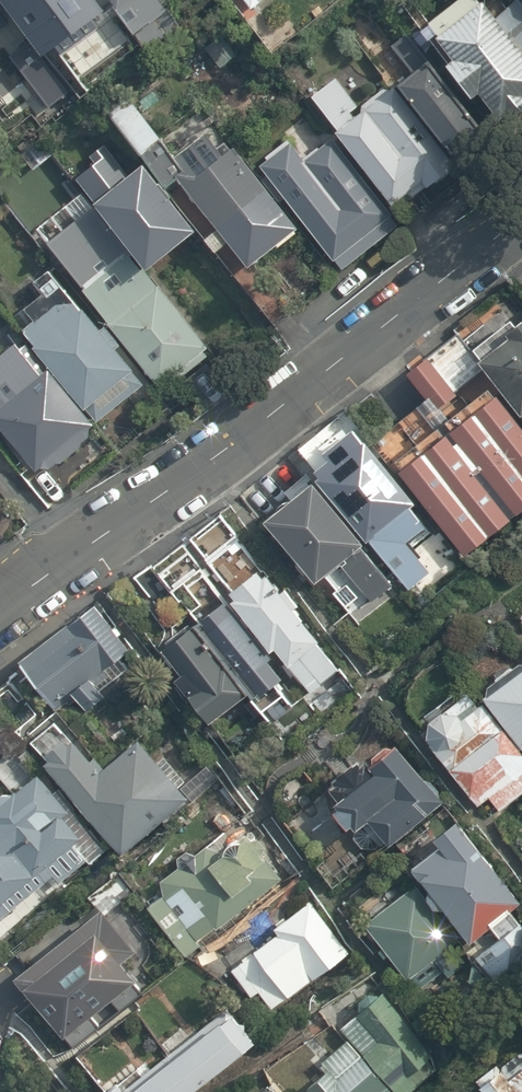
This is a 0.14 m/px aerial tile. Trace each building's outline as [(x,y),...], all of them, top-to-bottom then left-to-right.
[(47,54),(110,8),(104,0),(8,0),(47,54)] [(110,8),(143,53),(183,23),(166,0),(104,0),(110,8)] [(487,0),(455,0),(416,28),(488,127),(521,102),(521,0),(519,0),(498,16),(487,0)] [(13,23),(0,5),(0,33),(13,23)] [(488,127),(416,28),(386,50),(403,74),(386,86),(441,161),(488,127)] [(424,195),(451,175),(441,161),(386,86),(367,100),(345,70),(309,96),(342,142),(404,227),(432,206),(424,195)] [(180,180),(245,270),(300,230),(273,192),(221,120),(179,151),(133,89),(106,109),(124,133),(165,191),(180,180)] [(73,170),(98,206),(146,271),(197,234),(165,191),(124,133),(73,170)] [(404,227),(342,142),(273,192),(300,230),(335,277),(404,227)] [(74,287),(151,393),(206,353),(146,271),(98,206),(44,245),(74,287)] [(151,393),(74,287),(18,328),(95,434),(151,393)] [(521,422),(521,421),(521,304),(514,294),(460,335),(503,391),(499,394),(521,422)] [(18,328),(0,341),(0,427),(36,476),(95,434),(18,328)] [(427,350),(404,368),(439,411),(462,393),(427,350)] [(402,469),(440,518),(468,556),(521,514),(521,423),(521,422),(499,394),(402,469)] [(365,432),(314,472),(320,480),(398,581),(409,595),(437,574),(411,540),(434,523),(396,473),(365,432)] [(320,480),(269,520),(316,582),(339,564),(369,603),(398,581),(320,480)] [(337,666),(262,567),(230,591),(273,648),(275,646),(288,665),(298,657),(316,681),(337,666)] [(132,652),(99,602),(24,658),(59,706),(76,694),(88,709),(108,694),(98,679),(132,652)] [(273,656),(235,608),(204,632),(268,713),(289,696),(263,663),(273,656)] [(247,692),(194,624),(165,647),(186,673),(179,679),(211,720),(247,692)] [(516,661),(481,688),(481,698),(519,747),(521,745),(521,661),(516,661)] [(464,692),(426,724),(426,739),(475,803),(485,795),(494,808),(521,785),(521,754),(479,702),(475,703),(464,692)] [(104,770),(73,740),(48,761),(124,851),(190,795),(142,737),(104,770)] [(439,801),(389,740),(371,747),(335,776),(330,788),(338,798),(329,808),(349,831),(368,819),(387,844),(439,801)] [(34,776),(0,804),(0,922),(92,847),(34,776)] [(455,818),(434,836),(438,846),(408,869),(426,891),(425,898),(432,908),(441,907),(464,942),(486,925),(495,939),(471,956),(488,978),(521,954),(521,923),(508,905),(518,899),(455,818)] [(223,850),(211,844),(196,854),(189,850),(178,858),(179,864),(164,882),(165,894),(148,908),(188,958),(280,877),(262,855),(263,846),(259,838),(254,839),(246,834),(230,841),(223,850)] [(450,938),(407,882),(358,919),(401,975),(450,938)] [(346,947),(307,894),(272,919),(278,927),(229,963),(251,992),(257,987),(269,1003),(346,947)] [(129,940),(100,909),(20,979),(68,1036),(132,974),(116,952),(129,940)] [(371,994),(360,997),(357,1010),(344,1030),(393,1091),(405,1091),(419,1080),(411,1070),(427,1054),(382,1001),(371,994)] [(230,1005),(124,1088),(127,1091),(183,1091),(254,1037),(230,1005)] [(343,1041),(319,1063),(326,1071),(306,1089),(308,1091),(387,1091),(343,1041)] [(518,1041),(474,1074),(487,1091),(521,1091),(521,1047),(518,1041)] [(267,1081),(253,1091),(277,1091),(267,1081)]
